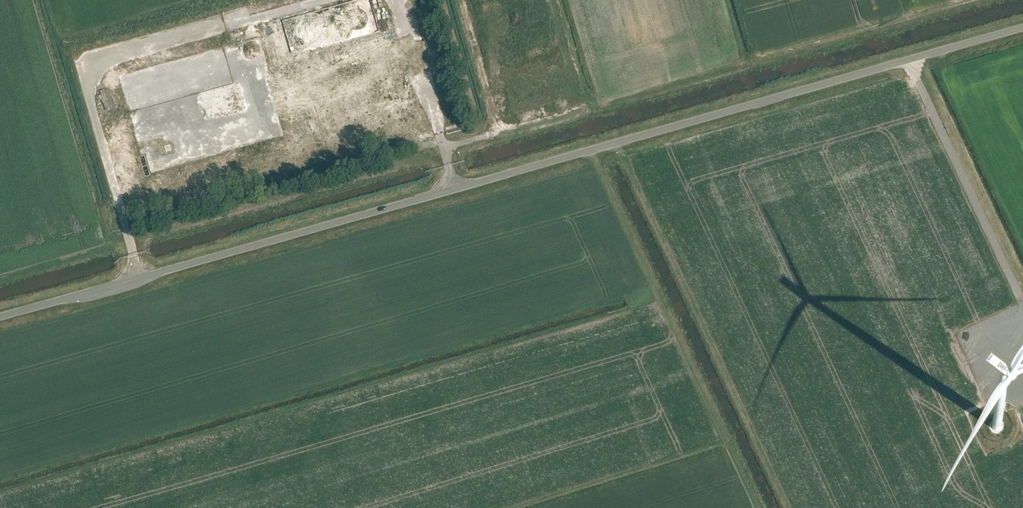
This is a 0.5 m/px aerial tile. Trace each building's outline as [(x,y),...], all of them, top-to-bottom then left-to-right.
[(303,24),(294,32),(303,41),(312,33),(303,24)] [(992,426),(992,427),(992,428),(993,429),(993,430),(994,430),(995,431),(996,431),(997,431),(998,431),(999,431),(999,430),(1000,430),(1001,429),(1001,428),(1001,427),(1001,426),(1001,425),(1001,424),(1000,423),(999,422),(998,422),(997,422),(996,422),(995,422),(994,422),(994,423),(993,423),(993,424),(992,425),(992,426)]
